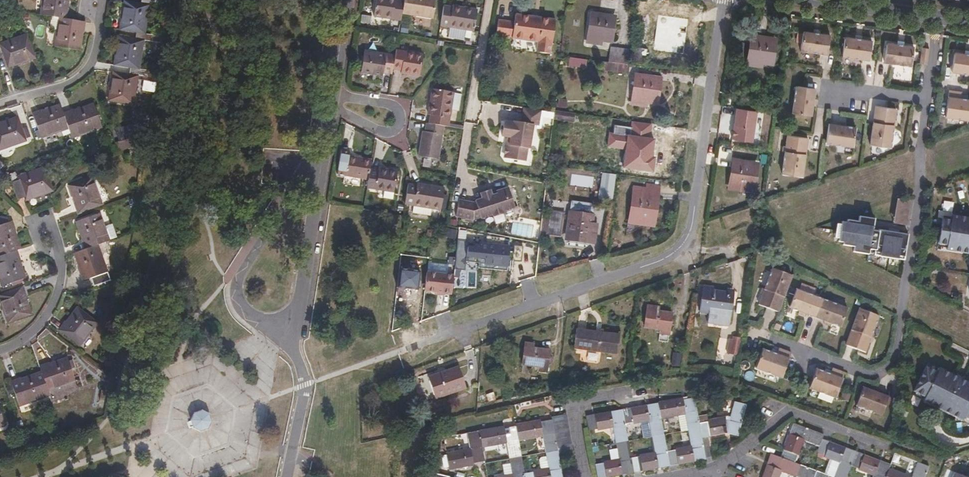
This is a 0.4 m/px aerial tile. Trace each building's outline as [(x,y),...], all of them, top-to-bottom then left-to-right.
[(51,16),(59,17),(57,29),(55,46),(80,49),(85,21),(67,18),(69,0),(43,0),(41,14),(51,16)] [(166,32),(146,29),(149,5),(154,5),(155,0),(141,0),(141,2),(124,0),(120,28),(137,31),(135,38),(119,36),(115,64),(131,67),(130,73),(139,75),(139,78),(152,80),(158,81),(160,72),(140,68),(145,40),(165,43),(166,32)] [(401,20),(404,0),(403,0),(377,0),(375,17),(401,20)] [(445,5),(441,26),(474,32),(478,9),(453,4),(453,6),(445,5)] [(516,21),(499,18),(497,35),(513,36),(513,38),(538,41),(537,52),(551,53),(556,18),(517,13),(516,21)] [(592,14),(589,37),(600,38),(611,39),(614,17),(592,14)] [(430,26),(431,17),(414,15),(413,24),(430,26)] [(59,17),(51,16),(50,25),(52,29),(57,29),(59,17)] [(658,23),(655,46),(666,47),(677,49),(680,26),(658,23)] [(815,33),(804,31),(801,50),(828,54),(831,35),(819,33),(815,33)] [(28,34),(1,43),(0,41),(0,52),(3,51),(9,67),(36,58),(28,34)] [(752,36),(749,58),(761,60),(770,61),(774,39),(752,36)] [(857,39),(845,37),(843,56),(870,60),(873,41),(861,39),(857,39)] [(899,45),(887,43),(885,62),(912,66),(915,47),(903,45),(899,45)] [(645,64),(647,48),(633,46),(631,62),(645,64)] [(921,46),(919,62),(927,64),(930,48),(921,46)] [(627,65),(629,49),(610,47),(607,62),(627,65)] [(385,73),(393,74),(394,69),(396,54),(365,49),(362,72),(384,75),(385,73)] [(396,54),(394,69),(402,71),(402,74),(420,77),(423,53),(397,49),(396,54)] [(956,53),(953,73),(968,75),(968,55),(967,55),(956,53)] [(569,67),(587,68),(587,58),(570,58),(569,67)] [(607,62),(606,70),(628,73),(629,65),(627,65),(607,62)] [(139,75),(130,73),(114,71),(109,100),(135,103),(139,78),(139,75)] [(637,77),(634,98),(645,100),(655,102),(658,79),(637,77)] [(792,114),(811,117),(813,106),(814,100),(815,90),(796,87),(792,114)] [(445,125),(449,126),(452,109),(459,110),(461,93),(432,88),(428,114),(430,114),(429,122),(445,125)] [(963,99),(963,96),(964,93),(951,91),(947,118),(968,121),(968,100),(963,99)] [(64,112),(60,104),(34,113),(42,138),(69,128),(73,137),(102,126),(93,102),(64,112)] [(539,124),(541,109),(524,107),(522,122),(505,121),(503,136),(511,137),(510,145),(506,148),(505,153),(508,157),(527,160),(529,147),(531,147),(534,123),(539,124)] [(871,146),(891,149),(893,137),(894,126),(895,121),(897,110),(876,107),(871,146)] [(757,110),(736,108),(732,139),(752,141),(757,110)] [(561,111),(560,121),(574,123),(575,113),(561,111)] [(18,115),(0,122),(0,149),(27,140),(18,115)] [(429,122),(427,122),(425,131),(423,130),(419,156),(439,159),(445,125),(429,122)] [(853,147),(856,128),(846,126),(840,126),(829,124),(826,144),(853,147)] [(630,131),(627,153),(637,155),(647,156),(650,133),(630,131)] [(808,139),(787,136),(786,148),(785,152),(782,175),(803,177),(808,139)] [(371,168),(372,159),(350,155),(350,151),(343,150),(340,167),(346,169),(346,176),(369,179),(371,168)] [(735,161),(732,183),(743,185),(753,186),(756,163),(735,161)] [(9,173),(14,186),(21,183),(24,195),(26,199),(53,190),(44,166),(18,175),(16,171),(9,173)] [(369,179),(368,188),(394,192),(398,169),(380,166),(380,170),(371,168),(369,179)] [(103,204),(94,176),(69,184),(78,212),(103,204)] [(418,184),(409,183),(406,205),(441,210),(444,187),(418,182),(418,184)] [(21,183),(14,186),(18,197),(24,195),(21,183)] [(634,199),(655,202),(657,189),(636,185),(634,199)] [(460,199),(457,216),(475,219),(493,214),(494,216),(505,213),(504,211),(516,207),(510,189),(505,188),(499,190),(498,193),(493,194),(491,189),(481,192),(483,198),(476,200),(476,201),(474,202),(460,199)] [(941,228),(952,230),(958,195),(947,193),(945,200),(941,228)] [(652,228),(655,202),(634,199),(630,225),(652,228)] [(911,202),(899,200),(895,222),(908,225),(911,202)] [(106,226),(101,212),(77,220),(86,248),(74,252),(83,280),(92,277),(94,285),(111,279),(99,244),(117,237),(113,224),(106,226)] [(560,234),(562,213),(552,212),(550,233),(560,234)] [(590,226),(591,216),(570,214),(567,238),(594,242),(595,227),(590,226)] [(901,255),(907,256),(910,234),(900,232),(900,234),(890,232),(891,231),(880,229),(880,231),(874,230),(876,218),(861,216),(860,221),(849,219),(849,222),(844,221),(843,224),(841,238),(841,241),(846,242),(845,244),(856,246),(856,251),(871,254),(871,248),(877,249),(877,251),(883,252),(882,256),(901,259),(901,255)] [(26,277),(17,249),(21,248),(12,221),(0,225),(0,279),(2,285),(26,277)] [(488,242),(503,244),(504,238),(488,236),(487,242),(488,242)] [(509,245),(503,244),(488,242),(485,263),(507,266),(509,245)] [(793,274),(773,266),(765,288),(764,292),(760,303),(779,310),(793,274)] [(427,271),(425,290),(452,292),(455,273),(427,271)] [(22,286),(0,294),(0,298),(8,322),(31,314),(22,286)] [(701,308),(715,310),(726,312),(729,294),(711,291),(711,287),(705,286),(701,308)] [(823,298),(798,288),(791,306),(801,310),(807,312),(816,316),(823,298)] [(849,307),(823,298),(816,316),(826,320),(832,322),(842,325),(849,307)] [(661,329),(670,331),(672,312),(657,310),(658,306),(649,304),(645,327),(661,329)] [(848,342),(867,350),(871,339),(872,339),(873,335),(881,314),(861,306),(848,342)] [(98,322),(78,307),(61,329),(81,344),(98,322)] [(616,353),(620,334),(576,328),(574,347),(616,353)] [(734,350),(742,351),(744,338),(735,337),(734,350)] [(523,364),(538,367),(548,368),(551,349),(535,346),(535,343),(525,341),(523,364)] [(777,374),(786,348),(774,344),(773,347),(772,350),(766,348),(758,345),(751,364),(777,374)] [(926,371),(930,346),(919,344),(915,370),(926,371)] [(673,352),(671,364),(680,365),(682,353),(673,352)] [(12,381),(17,395),(20,403),(21,405),(51,395),(50,390),(76,381),(72,368),(76,366),(74,358),(69,360),(68,356),(41,366),(43,370),(12,381)] [(467,388),(459,365),(429,375),(436,398),(467,388)] [(838,395),(847,370),(834,365),(833,369),(832,372),(826,370),(818,367),(811,386),(838,395)] [(891,394),(866,384),(859,403),(884,412),(891,394)] [(668,451),(670,466),(706,459),(702,438),(699,422),(699,416),(695,398),(683,399),(683,397),(659,401),(659,403),(662,419),(678,416),(687,414),(689,430),(692,446),(668,451)] [(699,422),(702,438),(727,433),(738,436),(746,404),(735,402),(727,429),(725,418),(709,420),(699,422)] [(632,457),(634,472),(670,466),(668,451),(662,419),(659,403),(623,409),(626,424),(650,421),(656,452),(632,457)] [(634,472),(632,457),(626,424),(623,409),(587,415),(590,429),(598,429),(598,430),(614,427),(619,458),(604,461),(604,462),(596,464),(598,476),(605,476),(634,472)] [(211,415),(203,411),(195,415),(192,421),(194,429),(201,433),(211,430),(214,422),(211,415)] [(553,419),(559,453),(573,450),(568,414),(553,416),(553,419)] [(681,431),(689,430),(687,414),(678,416),(681,431)] [(526,476),(563,476),(559,453),(553,419),(541,421),(541,419),(517,424),(517,425),(520,441),(544,437),(549,468),(525,473),(526,476)] [(929,466),(918,461),(913,475),(890,467),(891,464),(823,439),(824,434),(794,423),(782,457),(771,453),(762,476),(779,476),(782,470),(800,476),(830,476),(831,475),(796,462),(798,454),(800,454),(805,440),(820,446),(819,452),(825,454),(824,455),(839,461),(834,476),(835,476),(847,476),(852,464),(859,467),(859,469),(874,474),(873,476),(925,476),(929,466)] [(525,473),(522,457),(520,441),(517,425),(505,427),(505,426),(480,430),(484,447),(507,443),(512,474),(498,476),(526,476),(525,473)] [(486,461),(484,447),(480,430),(468,433),(470,447),(447,452),(451,469),(473,466),(473,463),(486,461)] [(611,459),(619,458),(617,448),(609,449),(611,459)]
